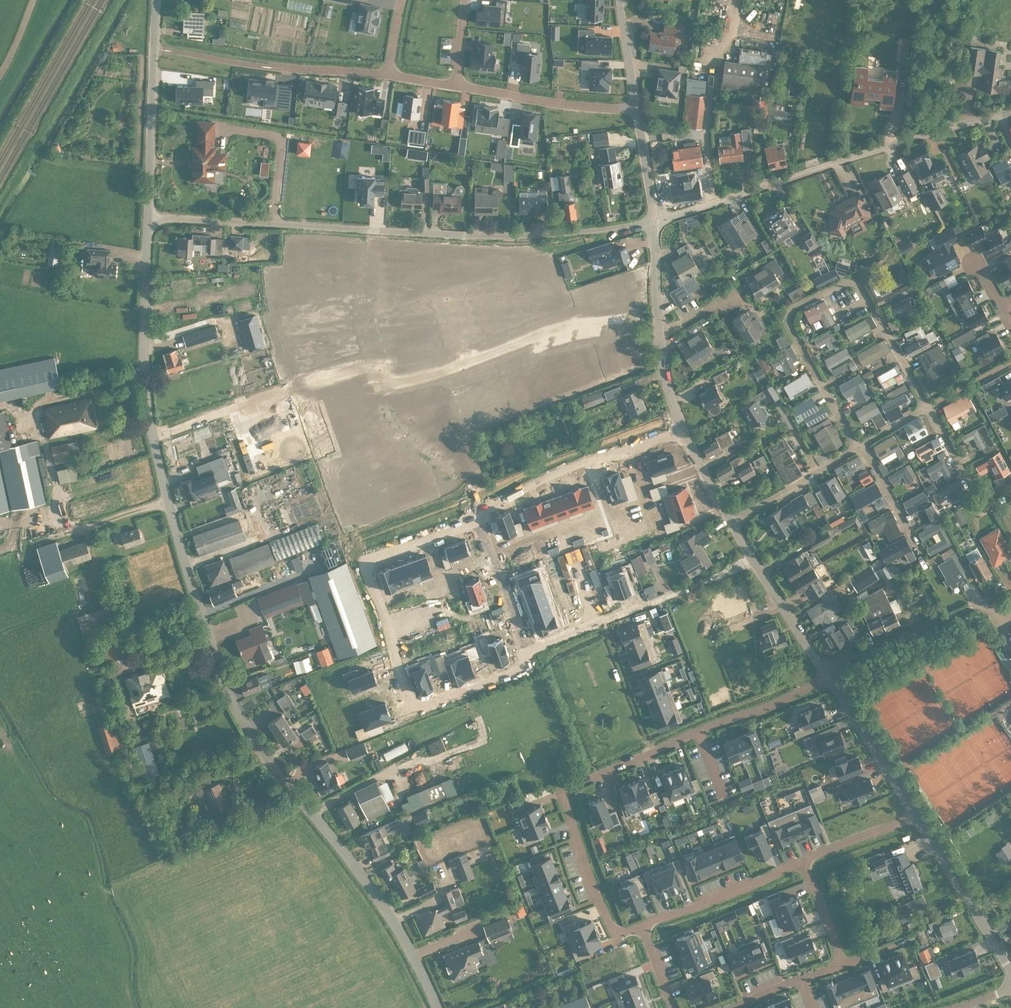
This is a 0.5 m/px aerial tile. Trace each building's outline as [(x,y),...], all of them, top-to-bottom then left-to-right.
[(506,0),(495,0),(494,5),(486,4),(486,8),(477,7),(475,21),(497,24),(499,10),(505,11),(506,0)] [(585,18),(601,18),(602,11),(602,10),(603,10),(603,2),(602,2),(602,0),(586,0),(585,18)] [(358,11),(356,19),(358,19),(356,29),(374,32),(376,23),(377,23),(377,22),(376,22),(376,21),(377,16),(378,16),(379,16),(377,15),(377,14),(379,6),(360,1),(358,11)] [(183,10),(182,30),(186,31),(186,37),(202,39),(203,20),(203,12),(183,10)] [(657,49),(658,51),(659,52),(661,52),(663,51),(664,50),(671,52),(674,33),(678,33),(680,21),(664,18),(662,32),(661,33),(651,32),(651,31),(650,31),(650,33),(648,46),(648,48),(657,49)] [(578,40),(585,40),(585,52),(610,52),(610,35),(593,35),(593,29),(578,28),(578,40)] [(511,31),(510,38),(518,39),(519,32),(511,31)] [(909,41),(900,40),(898,60),(906,61),(909,41)] [(471,52),(469,67),(478,68),(478,70),(486,70),(486,68),(492,69),(493,59),(493,54),(490,53),(491,51),(491,43),(477,41),(476,52),(471,52)] [(517,42),(515,61),(522,62),(521,76),(537,77),(537,69),(538,69),(539,61),(538,61),(539,53),(528,52),(529,43),(517,42)] [(724,60),(720,86),(761,92),(767,50),(739,46),(737,61),(724,60)] [(986,49),(979,48),(969,46),(966,71),(985,74),(982,88),(1007,92),(1009,80),(1002,79),(1002,82),(997,82),(1000,67),(997,67),(999,51),(986,49)] [(604,66),(597,66),(598,59),(582,59),(582,66),(590,67),(590,87),(597,88),(597,90),(606,90),(606,88),(608,88),(608,80),(610,80),(610,66),(604,66)] [(657,78),(655,93),(676,96),(679,71),(688,72),(689,66),(677,64),(676,70),(660,67),(659,79),(657,78)] [(867,67),(867,66),(853,64),(849,102),(863,104),(863,99),(879,101),(879,105),(892,107),(893,97),(891,97),(892,84),(904,86),(906,69),(886,67),(884,79),(866,76),(867,67)] [(249,77),(247,95),(250,95),(250,97),(259,98),(259,96),(263,97),(273,98),(273,97),(278,98),(277,107),(289,108),(291,92),(274,91),(275,82),(275,80),(274,80),(274,79),(265,78),(265,79),(249,77)] [(705,79),(686,77),(681,125),(701,128),(705,95),(704,95),(705,79)] [(194,85),(177,85),(176,101),(201,102),(201,94),(212,94),(213,79),(195,78),(194,85)] [(322,105),(333,106),(336,84),(325,83),(325,82),(317,81),(316,82),(305,80),(303,96),(323,99),(322,105)] [(353,88),(352,97),(356,97),(355,109),(355,110),(354,111),(370,113),(370,112),(380,113),(382,113),(382,114),(384,99),(371,97),(373,87),(358,85),(357,88),(353,88)] [(397,100),(395,113),(401,113),(412,115),(411,118),(416,119),(417,116),(420,96),(404,94),(403,101),(397,100)] [(436,103),(435,114),(440,114),(439,122),(461,124),(460,126),(460,130),(467,131),(468,118),(462,117),(463,113),(464,107),(458,106),(459,101),(460,100),(442,98),(442,99),(442,104),(436,103)] [(756,116),(765,117),(767,100),(758,99),(756,116)] [(338,101),(336,115),(345,116),(347,102),(338,101)] [(774,106),(768,105),(766,117),(789,121),(791,111),(783,110),(784,104),(774,103),(774,106)] [(482,122),(481,130),(501,133),(503,118),(497,117),(498,115),(498,110),(494,110),(494,106),(483,104),(483,108),(476,107),(474,121),(475,121),(482,122)] [(521,112),(520,124),(512,123),(509,145),(517,146),(518,136),(535,138),(538,115),(521,112)] [(200,147),(193,147),(192,179),(203,179),(203,175),(212,175),(212,167),(223,167),(224,153),(213,152),(213,148),(209,147),(209,142),(212,142),(213,122),(198,121),(197,141),(200,141),(200,147)] [(719,144),(717,144),(719,161),(728,160),(728,158),(734,158),(734,160),(742,159),(741,147),(751,145),(749,126),(739,127),(740,131),(738,131),(730,132),(730,134),(718,135),(719,144)] [(424,130),(409,128),(407,140),(423,142),(424,130)] [(606,131),(592,133),(594,144),(608,142),(606,131)] [(546,144),(549,144),(549,139),(558,139),(558,135),(546,136),(546,144)] [(498,138),(496,155),(503,156),(506,139),(498,138)] [(682,146),(671,148),(674,168),(675,168),(684,167),(695,166),(695,165),(702,164),(699,144),(693,145),(692,139),(690,139),(683,140),(681,141),(682,146)] [(310,142),(297,140),(296,154),(309,155),(310,142)] [(783,152),(785,152),(782,141),(767,145),(768,149),(766,150),(767,155),(770,167),(785,163),(783,152)] [(975,143),(957,153),(969,177),(975,174),(977,177),(978,178),(979,179),(980,179),(981,180),(983,180),(984,179),(992,175),(989,168),(985,169),(980,160),(988,156),(981,143),(976,146),(975,143)] [(922,144),(906,152),(911,162),(915,160),(919,170),(923,180),(929,177),(933,187),(937,187),(935,181),(945,176),(942,171),(946,169),(942,159),(930,165),(926,157),(928,156),(922,144)] [(621,182),(618,166),(616,166),(616,161),(614,148),(613,145),(598,148),(598,150),(600,163),(597,163),(599,175),(604,174),(606,185),(613,183),(614,185),(619,184),(619,182),(621,182)] [(436,151),(428,150),(428,157),(430,159),(437,152),(436,151)] [(418,159),(418,151),(406,151),(406,159),(418,159)] [(991,163),(1001,183),(1010,178),(1010,174),(1009,170),(1010,169),(1004,157),(991,163)] [(506,163),(503,162),(503,170),(503,179),(506,179),(512,179),(512,164),(506,163)] [(917,188),(911,177),(907,170),(896,176),(900,183),(901,185),(896,188),(888,172),(868,182),(881,207),(885,205),(887,207),(888,208),(889,209),(890,209),(891,209),(892,209),(893,209),(894,208),(895,208),(896,207),(897,206),(897,205),(897,204),(897,203),(897,202),(896,199),(917,188)] [(678,182),(671,183),(673,199),(699,196),(697,180),(694,180),(694,178),(693,172),(677,174),(678,179),(678,182)] [(564,218),(576,216),(574,200),(568,201),(566,189),(571,188),(569,173),(557,175),(559,190),(558,190),(560,203),(562,203),(564,218)] [(590,173),(582,175),(583,184),(591,183),(590,173)] [(384,179),(374,179),(374,177),(362,176),(362,178),(358,178),(356,200),(360,200),(360,203),(373,204),(373,193),(383,193),(384,179)] [(433,181),(432,205),(439,205),(439,209),(459,210),(460,193),(461,192),(462,192),(463,191),(463,189),(463,188),(462,186),(461,185),(460,185),(458,184),(456,185),(455,186),(454,188),(454,190),(449,194),(444,194),(445,182),(433,181)] [(398,191),(398,196),(398,197),(399,198),(401,199),(400,207),(410,207),(410,205),(420,206),(421,192),(417,192),(417,189),(415,187),(406,186),(403,189),(400,188),(399,189),(398,190),(398,191)] [(930,188),(925,191),(934,208),(946,201),(939,186),(937,187),(933,187),(930,188)] [(501,197),(501,196),(502,196),(502,195),(502,194),(502,193),(502,192),(502,191),(501,191),(500,190),(500,189),(499,188),(498,188),(497,188),(496,188),(495,188),(494,189),(493,189),(492,190),(491,191),(491,194),(486,194),(486,187),(475,187),(475,194),(475,212),(497,212),(496,199),(497,199),(498,199),(499,199),(499,198),(500,198),(501,198),(501,197)] [(531,211),(540,211),(540,202),(546,202),(546,188),(537,188),(537,196),(528,196),(528,191),(520,191),(520,196),(519,196),(519,210),(531,210),(531,211)] [(919,190),(908,195),(911,200),(921,195),(919,190)] [(841,234),(846,220),(857,215),(858,217),(868,212),(860,196),(858,192),(833,204),(836,209),(831,211),(833,215),(831,220),(830,221),(828,229),(833,231),(833,232),(841,234)] [(783,205),(763,218),(774,237),(781,233),(783,236),(796,228),(794,225),(795,224),(783,205)] [(723,221),(717,225),(729,244),(730,244),(730,243),(735,240),(737,244),(751,236),(750,235),(756,232),(746,215),(745,216),(746,216),(741,219),(737,213),(723,221)] [(958,221),(950,225),(951,226),(955,234),(963,231),(958,221)] [(981,240),(986,237),(986,236),(980,224),(963,233),(969,246),(981,240)] [(957,255),(950,242),(957,239),(957,240),(958,239),(955,234),(951,226),(933,236),(939,248),(923,256),(933,276),(958,263),(954,256),(957,255)] [(807,249),(818,242),(810,230),(799,237),(807,249)] [(981,240),(987,252),(1000,245),(1003,251),(1010,247),(1010,243),(1009,240),(1004,243),(998,230),(986,236),(986,237),(981,240)] [(176,246),(175,252),(175,254),(191,255),(192,242),(208,243),(207,251),(221,252),(222,238),(209,237),(209,234),(192,233),(191,236),(177,235),(177,246),(176,246)] [(767,236),(761,240),(764,246),(770,242),(767,236)] [(612,240),(588,247),(588,249),(591,256),(591,257),(596,255),(599,254),(603,266),(610,263),(611,265),(629,259),(625,246),(615,249),(612,240)] [(680,285),(669,291),(678,305),(694,295),(690,289),(697,285),(690,272),(691,271),(698,267),(688,251),(691,250),(687,242),(677,248),(681,255),(672,261),(676,269),(678,268),(679,271),(673,275),(680,285)] [(49,244),(46,264),(56,265),(59,245),(49,244)] [(906,250),(903,244),(897,247),(900,253),(906,250)] [(715,245),(709,248),(713,254),(719,251),(715,245)] [(110,249),(87,248),(85,267),(97,267),(97,276),(114,277),(115,262),(109,262),(110,249)] [(996,270),(1003,283),(1010,279),(1010,255),(1010,254),(999,260),(1002,267),(996,270)] [(751,272),(754,278),(748,282),(756,295),(779,281),(775,275),(782,271),(774,258),(765,264),(751,272)] [(845,271),(833,267),(839,277),(844,274),(845,271)] [(872,275),(865,279),(874,296),(885,291),(890,288),(886,282),(877,286),(872,275)] [(943,277),(936,280),(940,287),(946,283),(943,278),(943,277)] [(974,301),(975,301),(970,292),(973,290),(966,278),(948,287),(954,299),(949,302),(954,312),(974,301)] [(912,279),(899,286),(902,294),(916,287),(912,279)] [(889,291),(892,298),(902,294),(899,286),(889,291)] [(885,291),(874,296),(878,305),(889,299),(885,291)] [(914,292),(889,303),(891,307),(890,307),(893,313),(894,313),(895,316),(904,312),(906,316),(908,315),(910,320),(916,317),(916,316),(920,314),(915,303),(911,305),(908,299),(916,295),(914,292)] [(823,299),(803,309),(810,322),(819,317),(824,326),(828,324),(834,320),(823,299)] [(955,312),(958,318),(963,315),(970,327),(987,317),(981,305),(977,307),(975,302),(955,312)] [(750,315),(746,309),(732,317),(746,340),(760,332),(758,329),(764,326),(755,312),(750,315)] [(254,313),(239,318),(248,349),(263,344),(254,313)] [(844,328),(846,335),(850,339),(870,328),(876,325),(870,314),(864,317),(844,328)] [(898,328),(892,317),(885,321),(891,332),(898,328)] [(687,344),(681,348),(693,367),(712,355),(709,349),(712,347),(703,333),(703,334),(699,328),(695,323),(687,328),(691,334),(684,338),(687,344)] [(183,340),(185,347),(205,340),(204,337),(218,333),(215,324),(182,335),(183,340)] [(928,341),(930,340),(932,339),(936,337),(932,329),(924,333),(920,324),(904,331),(908,340),(915,336),(918,341),(920,340),(922,345),(928,342),(928,341)] [(408,325),(388,332),(388,333),(389,332),(392,340),(411,334),(408,326),(408,325)] [(974,335),(970,328),(951,339),(955,346),(957,344),(974,335)] [(839,343),(831,329),(814,338),(817,344),(828,338),(833,346),(836,346),(839,343)] [(976,336),(971,339),(975,347),(979,345),(983,352),(985,355),(990,353),(1003,346),(996,333),(992,335),(989,329),(986,331),(976,336)] [(783,333),(778,336),(782,345),(788,342),(783,333)] [(411,334),(392,340),(394,348),(393,349),(414,342),(413,342),(411,334)] [(877,341),(856,353),(858,359),(863,364),(883,353),(889,349),(883,338),(877,341)] [(414,342),(393,349),(397,360),(417,353),(414,342)] [(918,349),(914,343),(905,348),(908,354),(918,349)] [(621,344),(607,347),(609,355),(614,354),(617,368),(619,367),(620,371),(632,368),(631,364),(640,362),(639,357),(640,357),(639,357),(638,353),(639,353),(638,352),(637,348),(623,351),(621,344)] [(931,376),(931,377),(949,367),(937,344),(919,353),(931,376)] [(955,346),(950,348),(951,348),(956,358),(963,355),(958,345),(957,344),(955,346)] [(786,373),(789,371),(795,368),(792,361),(797,358),(790,345),(784,348),(784,347),(777,350),(777,351),(768,356),(773,365),(780,361),(786,373)] [(852,369),(856,367),(845,346),(823,358),(825,365),(830,370),(847,361),(852,369)] [(177,348),(163,353),(168,370),(183,366),(177,348)] [(582,350),(576,352),(583,374),(596,369),(589,349),(582,351),(582,350)] [(571,355),(564,357),(570,378),(583,374),(576,352),(570,353),(571,355)] [(14,364),(0,367),(0,399),(60,386),(54,355),(14,364)] [(556,358),(551,360),(558,382),(570,378),(564,357),(557,359),(556,358)] [(758,360),(757,361),(760,367),(761,367),(767,363),(764,357),(763,357),(758,360)] [(902,376),(896,364),(876,375),(883,387),(902,376)] [(712,375),(716,383),(728,376),(723,367),(716,370),(718,373),(712,375)] [(761,367),(760,367),(755,370),(760,378),(765,375),(761,367)] [(870,368),(861,373),(864,379),(873,374),(870,368)] [(801,373),(783,385),(790,396),(807,385),(807,384),(811,381),(805,370),(800,373),(801,373)] [(870,394),(858,373),(838,384),(840,391),(845,396),(847,399),(853,396),(856,401),(865,399),(866,400),(874,396),(872,393),(870,394)] [(1001,382),(998,375),(980,385),(984,392),(997,385),(1004,399),(1010,395),(1010,377),(1001,382)] [(956,377),(950,380),(953,386),(958,383),(956,377)] [(705,407),(707,406),(709,409),(710,411),(712,412),(714,412),(716,412),(718,410),(719,408),(719,406),(719,404),(717,400),(721,398),(713,383),(704,388),(705,390),(698,393),(705,407)] [(749,404),(741,408),(751,425),(765,416),(756,401),(765,395),(770,402),(779,396),(776,391),(774,388),(771,383),(746,399),(749,404)] [(619,386),(604,392),(607,398),(622,392),(619,386)] [(603,399),(599,389),(580,397),(584,407),(603,399)] [(622,395),(631,416),(646,411),(637,389),(622,395)] [(954,405),(945,410),(951,421),(957,419),(975,408),(969,396),(970,396),(968,391),(952,400),(954,405)] [(904,392),(884,402),(881,404),(889,420),(900,414),(895,404),(907,398),(904,392)] [(793,406),(791,407),(796,417),(802,414),(804,416),(809,413),(813,420),(826,413),(820,403),(815,406),(810,396),(793,406)] [(43,415),(44,419),(40,420),(42,429),(46,428),(47,436),(97,426),(90,397),(44,407),(45,415),(43,415)] [(873,399),(855,409),(862,421),(871,416),(877,427),(885,422),(873,399)] [(368,401),(348,408),(351,416),(370,410),(368,402),(369,402),(368,401)] [(370,410),(351,416),(354,424),(354,425),(374,418),(373,418),(370,410)] [(815,423),(829,448),(841,441),(827,416),(815,423)] [(374,418),(354,425),(357,436),(378,429),(374,418)] [(927,431),(920,419),(904,427),(907,433),(911,440),(921,435),(927,431)] [(981,446),(983,452),(988,450),(996,446),(983,422),(961,434),(961,438),(964,440),(972,436),(978,448),(981,446)] [(714,452),(716,456),(724,452),(722,448),(733,442),(727,430),(714,436),(715,438),(702,445),(707,455),(714,452)] [(873,445),(880,457),(894,449),(896,454),(901,451),(899,446),(892,434),(873,445)] [(783,436),(766,447),(772,456),(770,457),(786,482),(801,472),(790,454),(793,452),(783,436)] [(932,457),(930,453),(936,450),(942,447),(936,436),(930,439),(914,447),(920,458),(923,457),(925,461),(932,457)] [(0,447),(0,456),(12,509),(45,502),(34,453),(38,452),(35,439),(8,445),(0,447)] [(908,439),(900,443),(904,450),(912,446),(908,439)] [(67,442),(70,458),(80,456),(77,440),(67,442)] [(67,442),(67,441),(50,445),(54,463),(70,458),(67,442)] [(910,448),(905,451),(908,457),(914,454),(910,448)] [(943,449),(935,453),(938,458),(945,454),(943,449)] [(992,478),(997,488),(1010,480),(1010,474),(1009,469),(1003,458),(1000,460),(996,451),(989,455),(990,458),(976,465),(980,473),(990,468),(995,476),(992,478)] [(650,459),(649,459),(649,460),(653,473),(650,474),(653,482),(659,480),(658,478),(666,476),(664,470),(665,470),(666,470),(665,469),(667,469),(668,468),(668,469),(669,469),(669,468),(675,466),(670,452),(669,452),(668,452),(668,453),(667,453),(666,453),(665,453),(664,454),(663,452),(657,454),(657,455),(658,456),(657,456),(656,457),(656,456),(655,457),(654,457),(654,458),(653,457),(653,458),(652,458),(651,459),(651,458),(650,459)] [(737,474),(740,472),(744,479),(755,471),(749,461),(746,463),(740,454),(716,470),(721,479),(735,471),(737,474)] [(752,460),(755,466),(766,461),(762,454),(752,460)] [(230,476),(222,455),(196,464),(197,466),(200,474),(197,475),(193,477),(182,482),(188,497),(199,493),(204,491),(202,486),(216,481),(230,476)] [(856,471),(862,482),(871,477),(864,466),(857,455),(841,464),(834,468),(839,476),(846,472),(848,476),(856,471)] [(926,467),(929,473),(932,478),(942,472),(945,478),(951,475),(957,471),(954,464),(951,466),(950,464),(946,466),(942,458),(926,467)] [(891,480),(892,483),(900,479),(898,476),(902,474),(906,482),(912,478),(911,477),(915,475),(911,468),(908,462),(887,474),(891,480)] [(74,464),(55,468),(59,482),(77,478),(74,464)] [(238,471),(234,472),(239,485),(243,484),(238,471)] [(604,475),(603,476),(608,490),(604,492),(607,500),(611,498),(611,499),(612,500),(625,495),(627,500),(635,497),(629,480),(621,483),(619,476),(617,471),(616,471),(612,473),(611,473),(608,474),(604,475)] [(820,488),(814,491),(822,506),(829,502),(831,506),(834,504),(835,506),(841,503),(838,497),(837,497),(842,494),(843,494),(844,493),(833,475),(832,475),(833,475),(827,479),(824,480),(819,483),(818,484),(820,488)] [(933,492),(938,502),(943,499),(940,496),(947,492),(948,494),(950,499),(955,497),(964,492),(956,479),(933,492)] [(842,484),(846,492),(852,489),(850,485),(847,481),(842,484)] [(876,507),(886,502),(874,482),(850,495),(857,507),(872,499),(876,507)] [(924,486),(928,493),(935,489),(931,482),(924,486)] [(655,485),(649,488),(653,498),(662,495),(666,508),(691,499),(691,498),(689,495),(689,493),(688,494),(685,486),(667,492),(666,492),(665,490),(663,483),(655,485)] [(991,491),(987,483),(979,487),(983,495),(991,491)] [(574,487),(573,488),(581,509),(594,505),(586,484),(579,487),(578,486),(577,486),(574,487)] [(231,504),(226,506),(228,513),(242,508),(234,487),(226,490),(231,504)] [(567,491),(561,493),(568,514),(569,517),(582,512),(581,509),(573,488),(572,488),(569,489),(568,490),(568,491),(567,491)] [(922,489),(902,501),(909,513),(925,505),(931,515),(937,511),(931,501),(929,502),(922,489)] [(648,503),(644,491),(638,493),(642,506),(645,514),(651,512),(648,503)] [(550,497),(549,498),(556,518),(568,514),(561,493),(554,496),(550,497)] [(779,507),(766,516),(779,536),(792,528),(791,527),(798,523),(793,516),(799,513),(810,506),(809,506),(802,494),(791,500),(786,503),(779,507)] [(536,501),(545,526),(558,521),(556,518),(549,498),(542,500),(541,499),(540,499),(536,501)] [(670,520),(664,523),(666,530),(678,526),(676,519),(694,513),(692,506),(692,505),(693,504),(692,503),(691,499),(666,508),(668,513),(670,520)] [(528,505),(523,507),(532,530),(545,526),(536,501),(535,501),(531,502),(530,503),(531,504),(528,505)] [(889,508),(867,520),(873,532),(882,528),(888,539),(895,536),(888,524),(896,520),(889,508)] [(956,518),(962,515),(958,508),(952,512),(956,518)] [(508,509),(495,514),(498,520),(497,520),(500,529),(501,529),(501,530),(503,535),(515,531),(517,535),(523,533),(519,521),(513,523),(508,509)] [(867,518),(864,511),(858,515),(861,521),(867,518)] [(830,525),(843,519),(840,514),(828,521),(830,525)] [(855,514),(838,524),(841,528),(852,522),(853,522),(855,526),(860,523),(855,514)] [(941,539),(926,547),(929,553),(951,542),(938,518),(935,520),(934,518),(925,522),(926,524),(924,525),(925,528),(918,532),(922,539),(937,531),(941,539)] [(199,554),(245,538),(238,519),(192,535),(199,554)] [(121,530),(112,533),(115,540),(123,538),(125,545),(142,540),(137,527),(122,532),(121,530)] [(1006,543),(997,527),(980,537),(994,561),(1010,552),(1009,549),(1010,548),(1008,542),(1006,543)] [(680,542),(688,555),(680,560),(689,574),(696,569),(710,561),(700,544),(710,536),(704,528),(694,535),(693,533),(680,542)] [(813,546),(830,536),(826,529),(809,539),(813,546)] [(567,532),(562,534),(564,542),(570,540),(567,532)] [(916,557),(915,554),(910,545),(905,535),(901,537),(885,545),(880,548),(886,560),(901,553),(904,551),(908,560),(916,557)] [(446,552),(440,554),(445,568),(451,565),(449,558),(469,551),(468,549),(470,548),(467,540),(465,541),(464,538),(457,541),(457,540),(456,541),(452,542),(451,542),(451,543),(444,546),(446,552)] [(55,539),(36,545),(48,581),(67,575),(64,565),(90,556),(85,540),(59,549),(55,539)] [(868,540),(862,543),(864,548),(870,544),(868,540)] [(334,541),(318,547),(324,565),(341,559),(334,541)] [(274,561),(267,542),(229,557),(236,576),(274,561)] [(667,547),(665,542),(658,544),(661,550),(667,547)] [(944,560),(938,563),(941,569),(946,578),(942,580),(945,586),(949,584),(951,586),(957,583),(955,580),(954,577),(957,575),(956,573),(966,568),(956,550),(953,545),(940,552),(944,560)] [(990,571),(980,553),(976,546),(964,553),(971,565),(974,571),(979,578),(990,571)] [(787,560),(789,564),(784,567),(791,579),(812,566),(806,557),(809,555),(805,549),(787,560)] [(533,551),(527,553),(530,560),(536,558),(533,551)] [(527,553),(516,558),(518,565),(530,560),(527,553)] [(290,557),(296,571),(303,568),(297,554),(290,557)] [(425,554),(414,557),(414,558),(420,577),(422,580),(433,576),(425,554)] [(637,575),(647,571),(639,554),(629,558),(637,575)] [(479,557),(474,559),(477,569),(483,567),(479,557)] [(225,564),(224,564),(222,558),(203,565),(210,585),(230,577),(225,564)] [(414,558),(405,561),(412,580),(420,577),(414,558)] [(323,569),(308,575),(313,589),(313,590),(329,584),(331,591),(354,583),(346,561),(323,569)] [(405,561),(397,564),(403,583),(412,580),(405,561)] [(849,576),(853,583),(857,590),(877,577),(869,563),(849,576)] [(389,565),(388,566),(395,586),(396,586),(396,585),(403,583),(397,564),(389,566),(389,565)] [(531,564),(523,566),(525,572),(533,570),(531,564)] [(388,566),(378,569),(385,590),(395,586),(388,566)] [(613,584),(608,586),(612,597),(630,590),(626,580),(632,578),(628,566),(621,568),(622,569),(609,573),(613,584)] [(812,566),(791,579),(799,591),(804,587),(810,597),(825,587),(812,566)] [(525,572),(517,575),(521,586),(522,586),(541,579),(544,578),(540,567),(533,570),(525,572)] [(887,570),(881,573),(884,578),(890,574),(887,570)] [(468,580),(465,581),(472,601),(469,602),(471,608),(472,609),(483,605),(483,604),(483,603),(481,599),(485,597),(483,590),(483,589),(481,584),(478,576),(475,577),(474,575),(467,578),(468,580)] [(214,603),(236,594),(234,587),(243,583),(240,578),(231,581),(209,591),(210,595),(210,596),(211,599),(213,600),(214,603)] [(295,583),(258,597),(265,616),(302,601),(302,600),(301,600),(306,598),(308,604),(314,602),(314,600),(316,599),(313,590),(313,589),(310,590),(306,579),(295,583)] [(541,579),(522,586),(525,594),(544,587),(543,587),(541,579)] [(329,584),(313,590),(316,599),(338,657),(353,652),(376,643),(354,583),(331,591),(329,584)] [(742,585),(716,595),(717,597),(714,599),(717,608),(720,607),(721,610),(723,609),(726,615),(745,608),(743,602),(748,600),(742,585)] [(853,596),(866,621),(872,633),(885,627),(885,628),(899,622),(894,612),(900,609),(895,598),(889,601),(882,585),(867,592),(866,588),(853,596)] [(544,587),(525,594),(528,602),(547,596),(550,595),(547,586),(543,587),(544,587)] [(443,606),(450,604),(446,595),(445,595),(440,597),(443,606)] [(833,595),(815,607),(814,605),(808,608),(816,621),(822,618),(825,623),(836,616),(833,611),(840,606),(833,595)] [(547,596),(528,602),(531,611),(550,604),(547,596)] [(109,604),(108,605),(76,615),(82,633),(114,621),(109,604)] [(550,604),(531,611),(533,619),(534,619),(553,613),(553,612),(550,604)] [(661,624),(656,626),(657,631),(663,629),(667,627),(672,625),(667,610),(657,614),(661,624)] [(533,619),(532,619),(533,620),(536,631),(538,630),(538,632),(547,629),(547,627),(560,622),(556,611),(553,612),(553,613),(534,619),(533,619)] [(854,628),(852,629),(850,626),(852,625),(847,618),(846,619),(843,615),(832,622),(844,640),(848,638),(849,639),(857,634),(854,628)] [(468,626),(465,618),(460,620),(462,628),(468,626)] [(643,620),(619,629),(624,644),(649,634),(643,620)] [(691,632),(687,620),(675,625),(680,636),(691,632)] [(763,651),(765,650),(766,653),(772,651),(771,648),(786,642),(783,633),(778,634),(776,629),(777,629),(773,620),(760,625),(765,638),(760,640),(760,641),(759,641),(763,651)] [(832,650),(841,645),(839,643),(844,640),(832,622),(821,629),(824,633),(822,634),(826,641),(828,640),(830,643),(828,644),(832,650)] [(252,635),(237,641),(243,657),(256,652),(259,660),(267,657),(272,655),(261,625),(249,629),(252,635)] [(433,635),(435,641),(447,637),(445,631),(433,635)] [(649,634),(624,644),(625,644),(626,644),(628,651),(629,653),(628,653),(629,654),(653,645),(654,644),(650,633),(649,634)] [(485,634),(477,637),(482,652),(490,649),(495,664),(509,659),(508,658),(506,652),(507,652),(508,652),(504,642),(503,642),(504,642),(502,643),(501,638),(500,637),(501,637),(500,636),(488,641),(485,634)] [(421,653),(427,651),(423,639),(417,641),(421,653)] [(678,643),(671,646),(674,653),(681,650),(678,643)] [(464,649),(454,653),(463,678),(463,677),(474,674),(469,659),(479,655),(474,644),(464,647),(464,649)] [(653,645),(629,654),(634,668),(658,659),(653,645)] [(327,646),(316,650),(321,665),(333,660),(327,646)] [(1006,655),(1005,656),(1004,656),(1004,657),(1001,652),(995,646),(993,648),(1001,661),(1009,672),(1010,676),(1010,662),(1006,655)] [(442,653),(434,656),(438,666),(439,669),(446,667),(452,682),(454,681),(455,683),(461,680),(461,678),(463,678),(454,653),(443,657),(442,653)] [(308,656),(298,659),(301,670),(311,667),(308,656)] [(415,665),(408,667),(417,692),(422,690),(422,691),(431,688),(426,673),(433,671),(431,665),(428,657),(421,660),(422,662),(418,664),(415,665)] [(125,677),(130,692),(134,705),(169,694),(159,664),(132,673),(133,675),(125,677)] [(356,667),(342,672),(345,679),(348,678),(352,690),(376,681),(371,668),(369,669),(358,673),(356,667)] [(720,667),(705,673),(715,699),(730,693),(727,684),(736,681),(732,670),(723,673),(720,667)] [(661,668),(639,677),(643,687),(665,678),(661,668)] [(239,681),(245,694),(261,687),(268,685),(264,673),(256,675),(256,674),(239,681)] [(665,678),(643,687),(647,697),(669,689),(669,688),(665,690),(661,681),(666,679),(665,678)] [(756,684),(758,690),(774,684),(772,679),(756,684)] [(669,689),(647,697),(647,698),(651,707),(673,699),(669,689)] [(286,692),(276,699),(284,711),(295,704),(286,692)] [(651,707),(654,717),(677,709),(677,708),(673,699),(651,707)] [(364,725),(355,729),(358,738),(382,729),(379,720),(389,717),(387,711),(388,710),(384,701),(359,711),(364,725)] [(808,704),(798,708),(800,712),(799,713),(801,720),(796,722),(799,728),(793,730),(795,736),(812,729),(810,723),(826,717),(821,704),(809,708),(808,704)] [(658,728),(681,719),(677,709),(654,717),(658,728)] [(268,722),(275,732),(289,724),(289,723),(292,722),(288,717),(286,719),(281,713),(268,722)] [(114,720),(97,725),(104,750),(126,744),(125,740),(120,740),(114,720)] [(275,732),(282,743),(299,733),(295,727),(293,729),(289,724),(275,732)] [(311,724),(300,731),(305,738),(307,737),(310,742),(317,737),(314,732),(316,731),(311,724)] [(807,746),(815,742),(819,754),(845,744),(839,731),(838,732),(834,724),(803,736),(807,746)] [(754,729),(743,733),(753,755),(763,751),(754,729)] [(743,733),(734,737),(742,759),(752,755),(752,756),(753,755),(743,733)] [(440,737),(427,742),(427,743),(432,754),(445,748),(440,737)] [(723,741),(730,759),(740,755),(742,759),(734,737),(723,741)] [(147,740),(131,746),(142,778),(158,773),(147,740)] [(349,758),(368,750),(364,741),(345,748),(349,758)] [(775,747),(768,749),(773,762),(780,759),(775,747)] [(845,759),(844,755),(833,759),(839,776),(862,768),(856,755),(845,759)] [(382,767),(377,756),(371,758),(376,770),(382,767)] [(315,781),(320,793),(339,784),(339,785),(340,784),(334,772),(334,773),(332,774),(326,760),(311,766),(311,767),(312,767),(315,776),(317,775),(319,779),(315,781)] [(672,769),(683,795),(700,788),(696,777),(690,779),(683,764),(672,769)] [(672,769),(660,773),(666,789),(660,791),(665,802),(683,795),(672,769)] [(449,776),(405,795),(407,799),(400,802),(403,811),(445,794),(446,796),(456,792),(449,776)] [(741,790),(753,785),(751,781),(749,776),(737,781),(741,790)] [(197,781),(180,788),(183,796),(196,790),(211,784),(208,777),(197,781)] [(233,787),(229,777),(212,783),(222,807),(227,805),(228,806),(229,806),(229,805),(237,802),(231,787),(233,787)] [(636,779),(631,781),(641,808),(659,801),(654,790),(648,792),(642,777),(636,779)] [(761,777),(751,781),(753,785),(754,789),(764,785),(761,777)] [(862,795),(874,790),(868,777),(841,788),(844,794),(849,792),(852,799),(853,799),(855,803),(864,799),(862,795)] [(625,784),(619,786),(625,801),(619,804),(624,815),(641,808),(631,781),(625,783),(625,784)] [(808,788),(810,794),(822,789),(819,783),(808,788)] [(378,785),(356,795),(367,818),(389,808),(378,785)] [(813,800),(824,796),(822,789),(810,794),(813,800)] [(337,807),(347,826),(359,820),(352,806),(357,804),(353,796),(348,799),(348,800),(337,807)] [(593,813),(589,815),(593,824),(597,823),(598,824),(610,819),(612,824),(619,821),(614,809),(608,812),(602,796),(589,802),(593,813)] [(809,831),(819,827),(809,802),(795,808),(805,833),(809,831)] [(522,804),(510,808),(513,815),(517,813),(522,824),(544,815),(542,809),(542,810),(539,804),(524,810),(522,804)] [(430,821),(425,808),(411,814),(416,826),(430,821)] [(791,838),(805,833),(795,808),(781,814),(791,838)] [(994,809),(984,816),(988,823),(998,816),(994,809)] [(767,820),(777,844),(786,840),(791,838),(781,814),(767,820)] [(373,852),(372,852),(374,858),(390,852),(387,846),(380,849),(377,842),(375,837),(387,833),(387,832),(400,826),(404,834),(411,831),(405,815),(383,824),(367,831),(359,834),(365,847),(370,845),(373,852)] [(546,821),(546,820),(544,815),(522,824),(517,826),(524,844),(536,839),(533,833),(548,827),(546,821)] [(671,823),(668,815),(662,817),(665,825),(671,823)] [(641,828),(637,830),(640,836),(651,831),(645,818),(638,820),(641,828)] [(171,833),(177,830),(174,821),(167,824),(171,833)] [(749,835),(744,837),(748,847),(753,845),(757,856),(770,851),(764,835),(770,833),(765,821),(759,824),(761,829),(748,834),(749,835)] [(970,824),(965,827),(970,834),(975,831),(970,824)] [(685,833),(674,838),(676,844),(687,839),(685,833)] [(723,837),(732,859),(742,855),(733,833),(723,837)] [(713,841),(722,864),(728,861),(727,861),(732,859),(723,837),(713,841)] [(667,838),(660,841),(662,846),(669,843),(667,838)] [(713,841),(712,841),(714,846),(704,850),(712,867),(721,864),(722,864),(713,841)] [(996,851),(1001,860),(1007,856),(1006,854),(1010,851),(1010,849),(1006,842),(1001,845),(1002,847),(996,851)] [(605,850),(602,843),(595,846),(598,853),(605,850)] [(702,872),(692,849),(682,853),(691,876),(702,872)] [(692,849),(702,872),(702,871),(712,867),(704,850),(695,853),(693,849),(692,849)] [(536,873),(554,866),(549,855),(547,856),(545,851),(529,857),(535,873),(531,874),(531,875),(536,873)] [(895,887),(903,884),(905,891),(920,885),(911,863),(909,863),(904,851),(884,859),(883,855),(871,860),(875,868),(885,864),(886,865),(895,887)] [(465,852),(447,858),(450,868),(456,866),(462,880),(474,876),(465,852)] [(682,886),(676,871),(682,869),(677,857),(671,860),(673,864),(661,869),(670,891),(682,886)] [(414,889),(403,867),(396,871),(392,863),(380,869),(384,878),(390,875),(400,896),(414,889)] [(661,869),(660,864),(642,871),(646,883),(653,880),(658,895),(670,891),(661,869)] [(428,871),(425,865),(419,867),(422,874),(428,871)] [(536,873),(531,875),(535,885),(539,883),(558,876),(554,866),(536,873)] [(637,887),(643,884),(638,873),(619,880),(622,887),(617,888),(621,898),(626,896),(630,908),(643,902),(637,887)] [(539,895),(561,886),(558,876),(539,883),(535,885),(540,883),(543,893),(539,894),(539,895)] [(416,888),(421,897),(435,889),(431,880),(416,888)] [(441,891),(446,904),(437,908),(437,907),(430,910),(429,908),(416,914),(424,934),(444,925),(439,913),(448,909),(447,907),(463,901),(458,885),(441,891)] [(566,896),(566,895),(565,895),(561,886),(539,895),(543,905),(566,896)] [(778,894),(766,899),(773,916),(801,905),(799,900),(798,900),(796,894),(781,900),(778,894)] [(922,894),(896,905),(901,919),(911,915),(909,910),(926,903),(922,894)] [(566,896),(543,905),(549,921),(563,915),(561,910),(570,906),(566,896)] [(525,912),(521,900),(520,900),(513,903),(514,905),(518,915),(525,912)] [(751,902),(744,904),(746,908),(746,910),(748,914),(755,911),(752,905),(751,902)] [(773,916),(768,918),(775,935),(780,933),(780,934),(792,929),(790,923),(805,917),(803,911),(801,905),(773,916)] [(466,916),(463,908),(452,913),(455,921),(466,916)] [(506,916),(483,925),(489,940),(512,931),(506,916)] [(937,918),(928,922),(929,926),(930,928),(932,927),(936,937),(941,935),(941,937),(943,940),(946,941),(948,940),(951,939),(952,936),(951,934),(951,931),(956,929),(952,918),(940,923),(937,918)] [(573,919),(561,923),(568,941),(573,939),(595,930),(593,925),(590,919),(575,925),(573,919)] [(692,930),(691,928),(683,931),(684,934),(676,937),(680,947),(679,947),(680,948),(702,939),(698,928),(692,930)] [(597,936),(595,930),(573,939),(577,951),(573,953),(575,959),(587,954),(584,948),(599,942),(597,936)] [(794,941),(791,935),(780,939),(787,958),(792,956),(794,961),(804,957),(802,952),(814,948),(809,935),(794,941)] [(766,958),(762,950),(765,949),(762,941),(759,942),(757,936),(746,940),(755,963),(760,961),(766,958)] [(680,948),(682,954),(682,953),(684,957),(706,948),(702,939),(680,948)] [(453,979),(477,969),(474,961),(477,960),(475,955),(483,952),(478,940),(443,954),(443,953),(442,954),(442,955),(443,954),(446,964),(446,965),(447,965),(448,968),(448,969),(452,978),(452,979),(453,979)] [(755,963),(746,940),(736,944),(738,949),(745,967),(751,964),(755,963)] [(926,946),(918,950),(923,961),(931,957),(926,946)] [(684,957),(688,968),(697,965),(698,967),(706,964),(705,961),(710,959),(706,948),(684,957)] [(957,969),(959,974),(968,970),(967,965),(978,961),(973,948),(946,959),(951,972),(957,969)] [(745,967),(738,949),(728,953),(735,971),(741,968),(745,967)] [(890,956),(900,982),(918,975),(913,964),(907,966),(901,951),(890,956)] [(884,976),(878,978),(883,990),(900,982),(890,956),(878,961),(884,976)] [(940,973),(935,958),(923,963),(929,977),(940,973)] [(878,993),(868,968),(858,972),(858,973),(854,974),(864,999),(878,993)] [(686,986),(691,999),(702,994),(704,999),(713,995),(712,991),(713,990),(708,977),(713,975),(710,969),(699,974),(701,980),(686,986)] [(610,983),(616,997),(638,989),(636,984),(637,984),(633,974),(624,978),(621,972),(608,977),(611,983),(610,983)] [(850,1004),(864,999),(854,974),(844,978),(840,980),(850,1004)] [(933,988),(940,985),(936,976),(929,979),(933,988)] [(834,1007),(841,1007),(850,1004),(840,980),(835,982),(835,981),(825,985),(834,1007)] [(585,986),(587,992),(593,990),(591,984),(585,986)] [(620,1007),(628,1007),(643,1002),(638,989),(616,997),(620,1007)] [(584,993),(554,1005),(555,1007),(590,1007),(584,993)] [(780,1007),(792,1007),(788,996),(782,999),(777,1001),(780,1007)]
